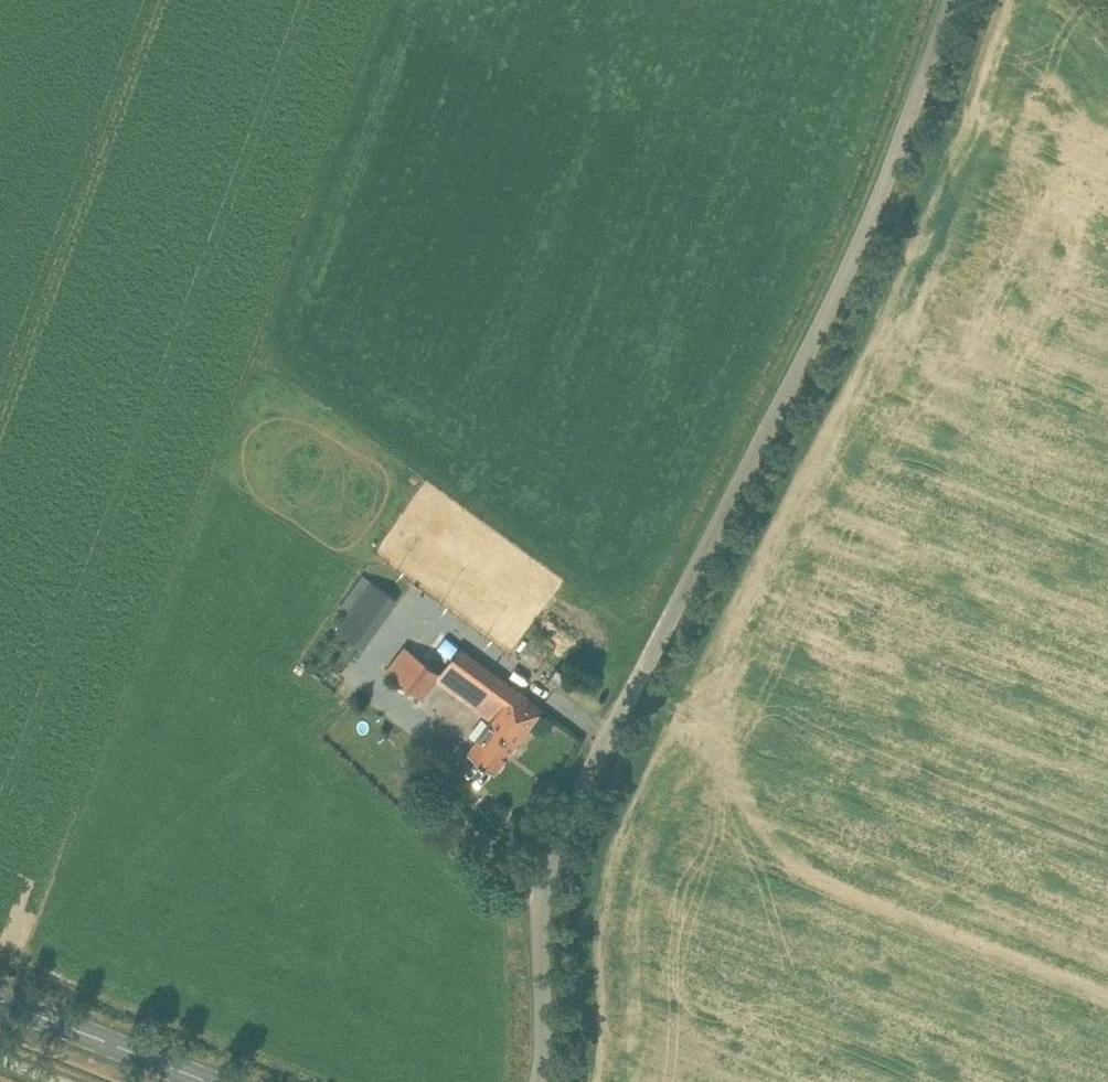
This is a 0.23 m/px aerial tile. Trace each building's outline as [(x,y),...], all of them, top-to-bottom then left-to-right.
[(348,610),(337,625),(366,646),(400,597),(364,572),(341,605),(348,610)] [(494,718),(470,751),(495,770),(542,706),(460,646),(443,670),(407,644),(388,669),(426,697),(439,679),(494,718)] [(558,666),(548,678),(557,685),(567,673),(558,666)]
